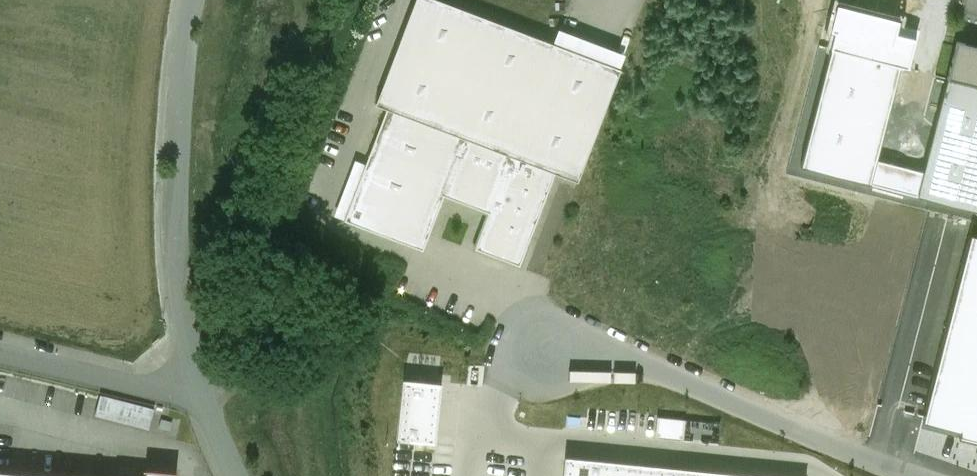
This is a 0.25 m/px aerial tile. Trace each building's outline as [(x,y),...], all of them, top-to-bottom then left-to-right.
[(441,0),(415,0),(376,104),(388,109),(556,172),(577,180),(620,68),(441,0)] [(898,25),(837,9),(831,35),(835,36),(802,166),(919,195),(925,172),(876,160),(899,68),(907,70),(914,41),(895,37),(898,25)] [(957,41),(925,172),(919,195),(976,210),(976,46),(957,41)] [(556,172),(388,109),(346,220),(422,249),(443,194),(489,211),(475,248),(521,265),(556,172)] [(926,422),(976,435),(976,240),(972,239),(926,422)] [(104,393),(99,414),(153,428),(159,406),(104,393)] [(567,457),(565,475),(741,475),(567,457)] [(176,471),(146,468),(145,475),(175,475),(176,471)]
